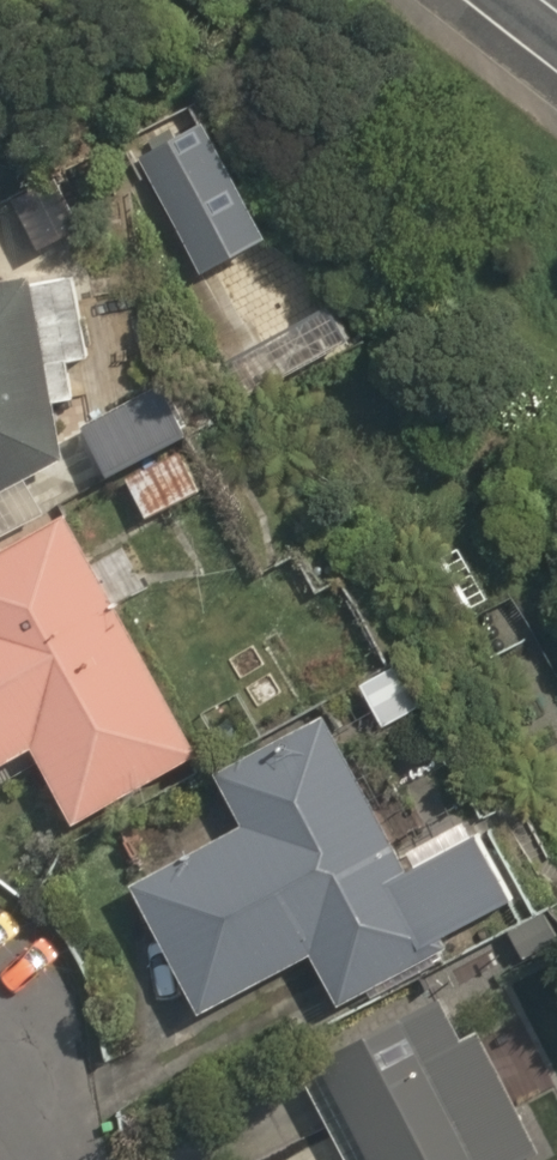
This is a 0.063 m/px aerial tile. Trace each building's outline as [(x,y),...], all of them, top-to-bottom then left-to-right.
[(78,231),(54,187),(20,205),(44,250),(78,231)] [(63,458),(56,404),(72,401),(67,362),(85,360),(74,277),(34,282),(33,274),(0,279),(0,491),(63,458)] [(162,386),(84,428),(110,475),(187,434),(162,386)] [(182,454),(129,484),(148,519),(201,489),(182,454)] [(124,619),(66,515),(0,552),(0,766),(34,747),(74,820),(198,751),(124,619)] [(470,614),(489,603),(458,550),(436,556),(470,614)] [(132,884),(200,1011),(311,951),(340,1005),(449,946),(443,936),(514,897),(478,831),(407,869),(324,715),(217,772),(245,823),(132,884)] [(556,941),(556,930),(546,910),(510,929),(527,959),(556,941)] [(540,1150),(477,1028),(464,1034),(443,994),(299,1067),(346,1159),(521,1159),(540,1150)]
